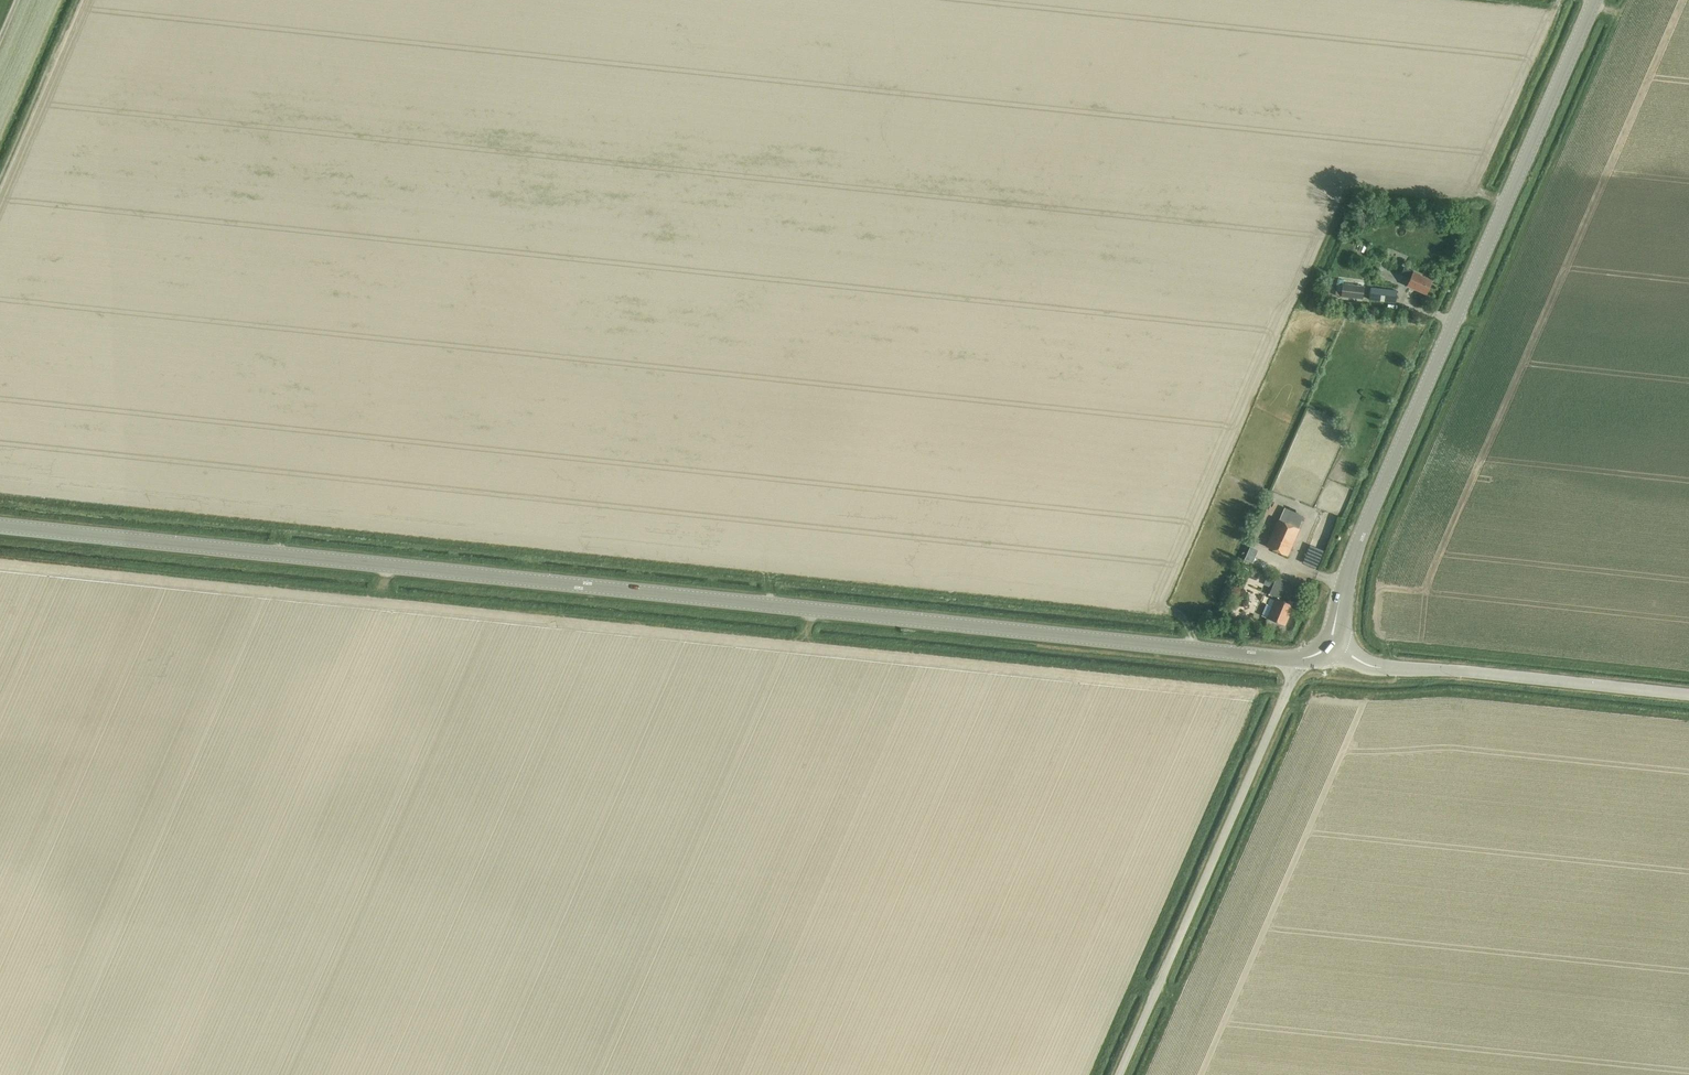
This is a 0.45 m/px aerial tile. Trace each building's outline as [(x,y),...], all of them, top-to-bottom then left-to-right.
[(1426,294),(1432,280),(1423,276),(1420,274),(1405,268),(1402,274),(1411,278),(1408,286),(1426,294)] [(1364,298),(1365,286),(1345,284),(1343,295),(1364,298)] [(1369,300),(1396,302),(1397,290),(1371,287),(1369,300)] [(1299,528),(1304,516),(1284,507),(1279,519),(1277,519),(1265,545),(1288,556),(1300,528),(1299,528)] [(1317,568),(1324,551),(1310,545),(1303,562),(1317,568)] [(1285,625),(1294,605),(1280,599),(1288,581),(1277,576),(1270,594),(1276,597),(1273,606),(1267,603),(1262,615),(1285,625)] [(1271,587),(1275,579),(1269,577),(1266,585),(1271,587)]
